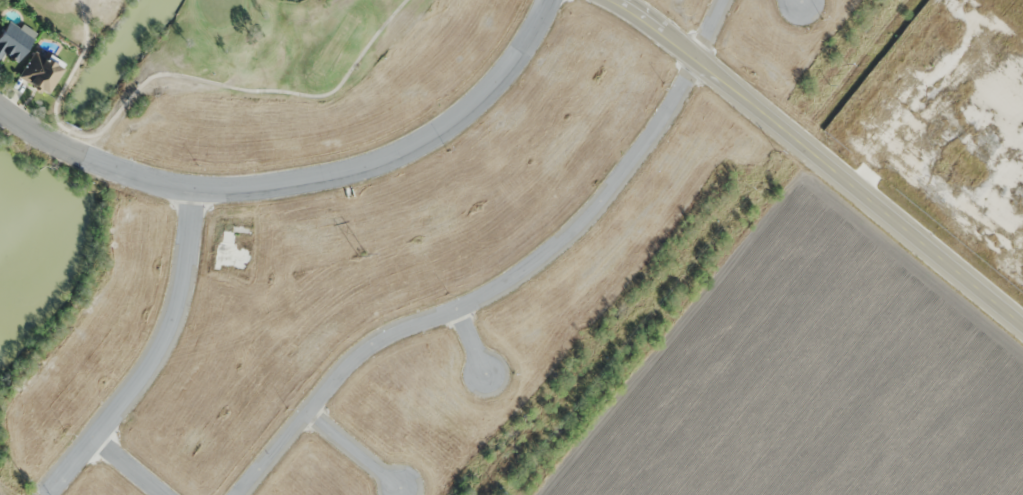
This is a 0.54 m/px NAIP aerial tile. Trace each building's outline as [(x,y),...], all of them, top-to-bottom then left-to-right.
[(36,33),(22,25),(20,28),(8,20),(0,32),(0,60),(4,54),(17,63),(36,33)] [(43,95),(61,70),(35,51),(17,76),(43,95)]
